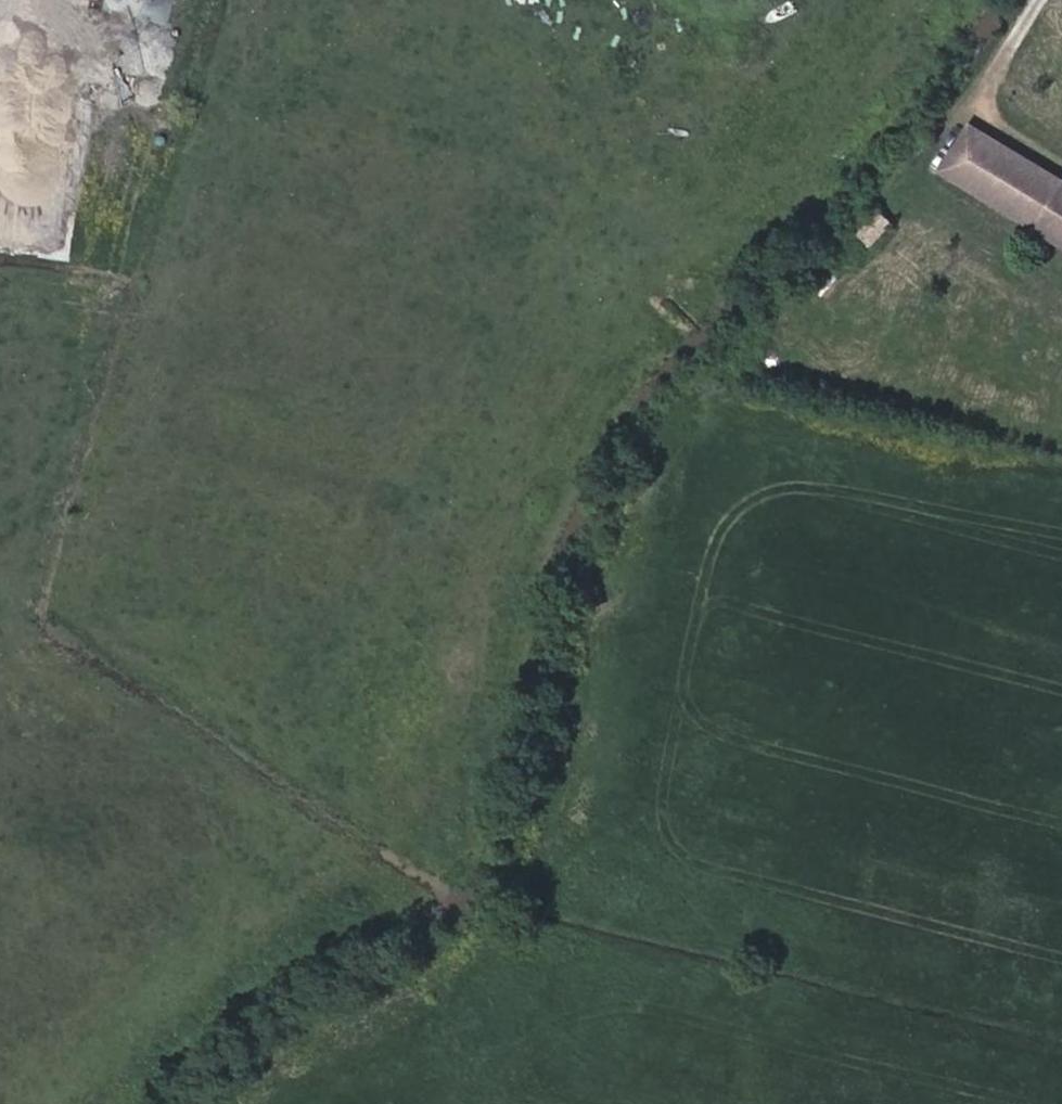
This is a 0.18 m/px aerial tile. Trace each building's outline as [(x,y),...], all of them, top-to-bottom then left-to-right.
[(1061,232),(1061,169),(977,117),(949,162),(1061,232)] [(881,200),(846,236),(867,253),(902,216),(881,200)]
